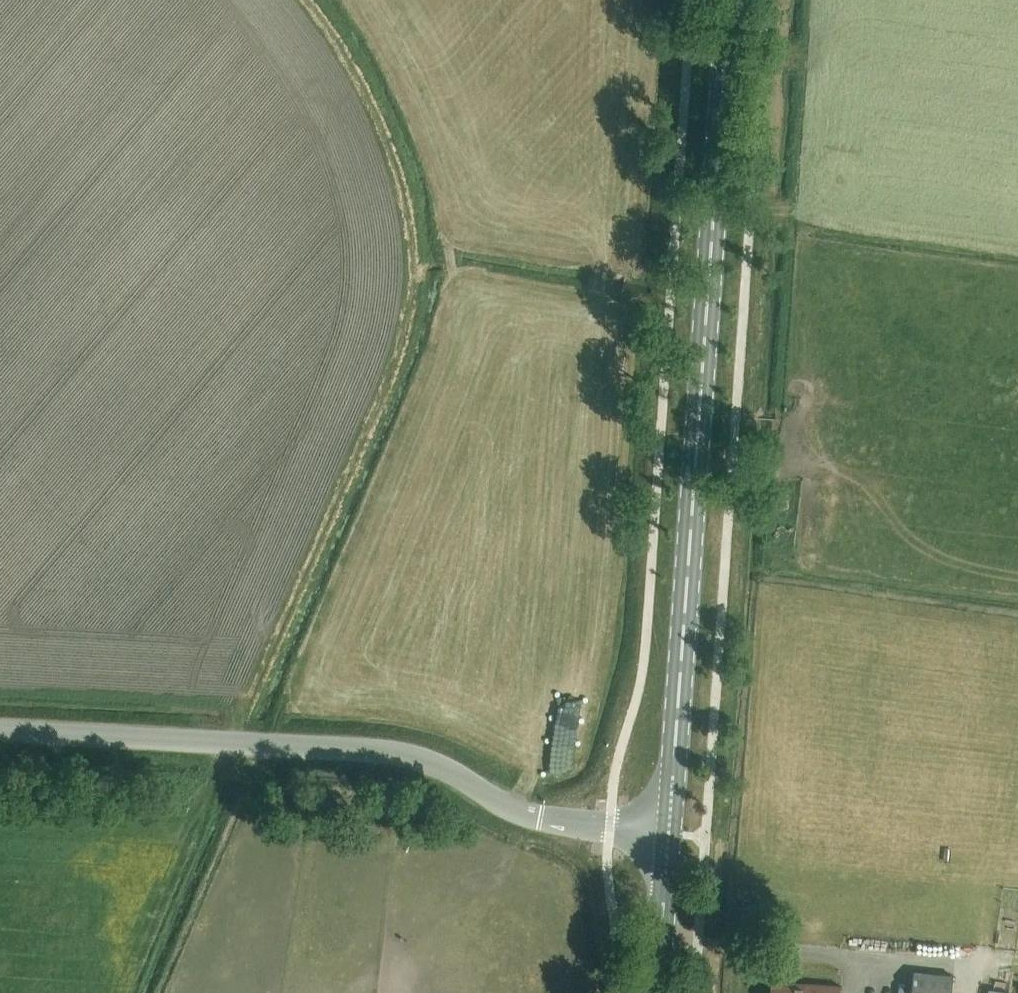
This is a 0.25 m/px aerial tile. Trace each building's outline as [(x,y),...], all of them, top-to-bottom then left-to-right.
[(914,972),(912,992),(952,992),(953,976),(914,972)] [(772,984),(771,992),(840,992),(840,987),(804,984),(804,987),(772,984)]
